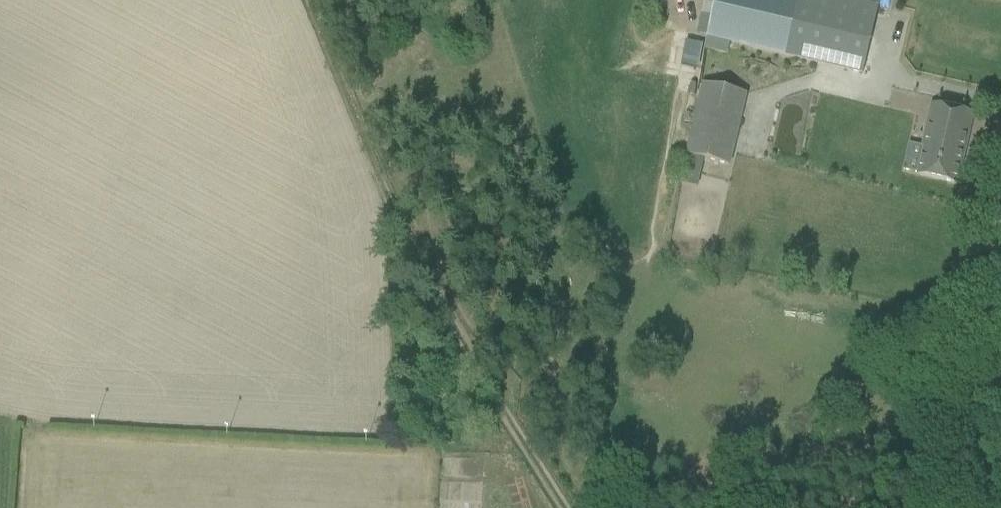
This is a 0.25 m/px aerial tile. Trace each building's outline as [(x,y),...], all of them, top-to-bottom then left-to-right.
[(706,37),(728,43),(783,55),(843,69),(862,73),(878,7),(846,0),(715,0),(708,26),(706,37)] [(686,42),(684,65),(701,67),(704,44),(686,42)] [(703,86),(687,156),(705,160),(730,166),(742,111),(721,106),(725,91),(703,86)] [(924,148),(918,176),(934,179),(953,184),(960,153),(962,153),(971,115),(932,106),(927,126),(929,126),(925,145),(924,148)]
